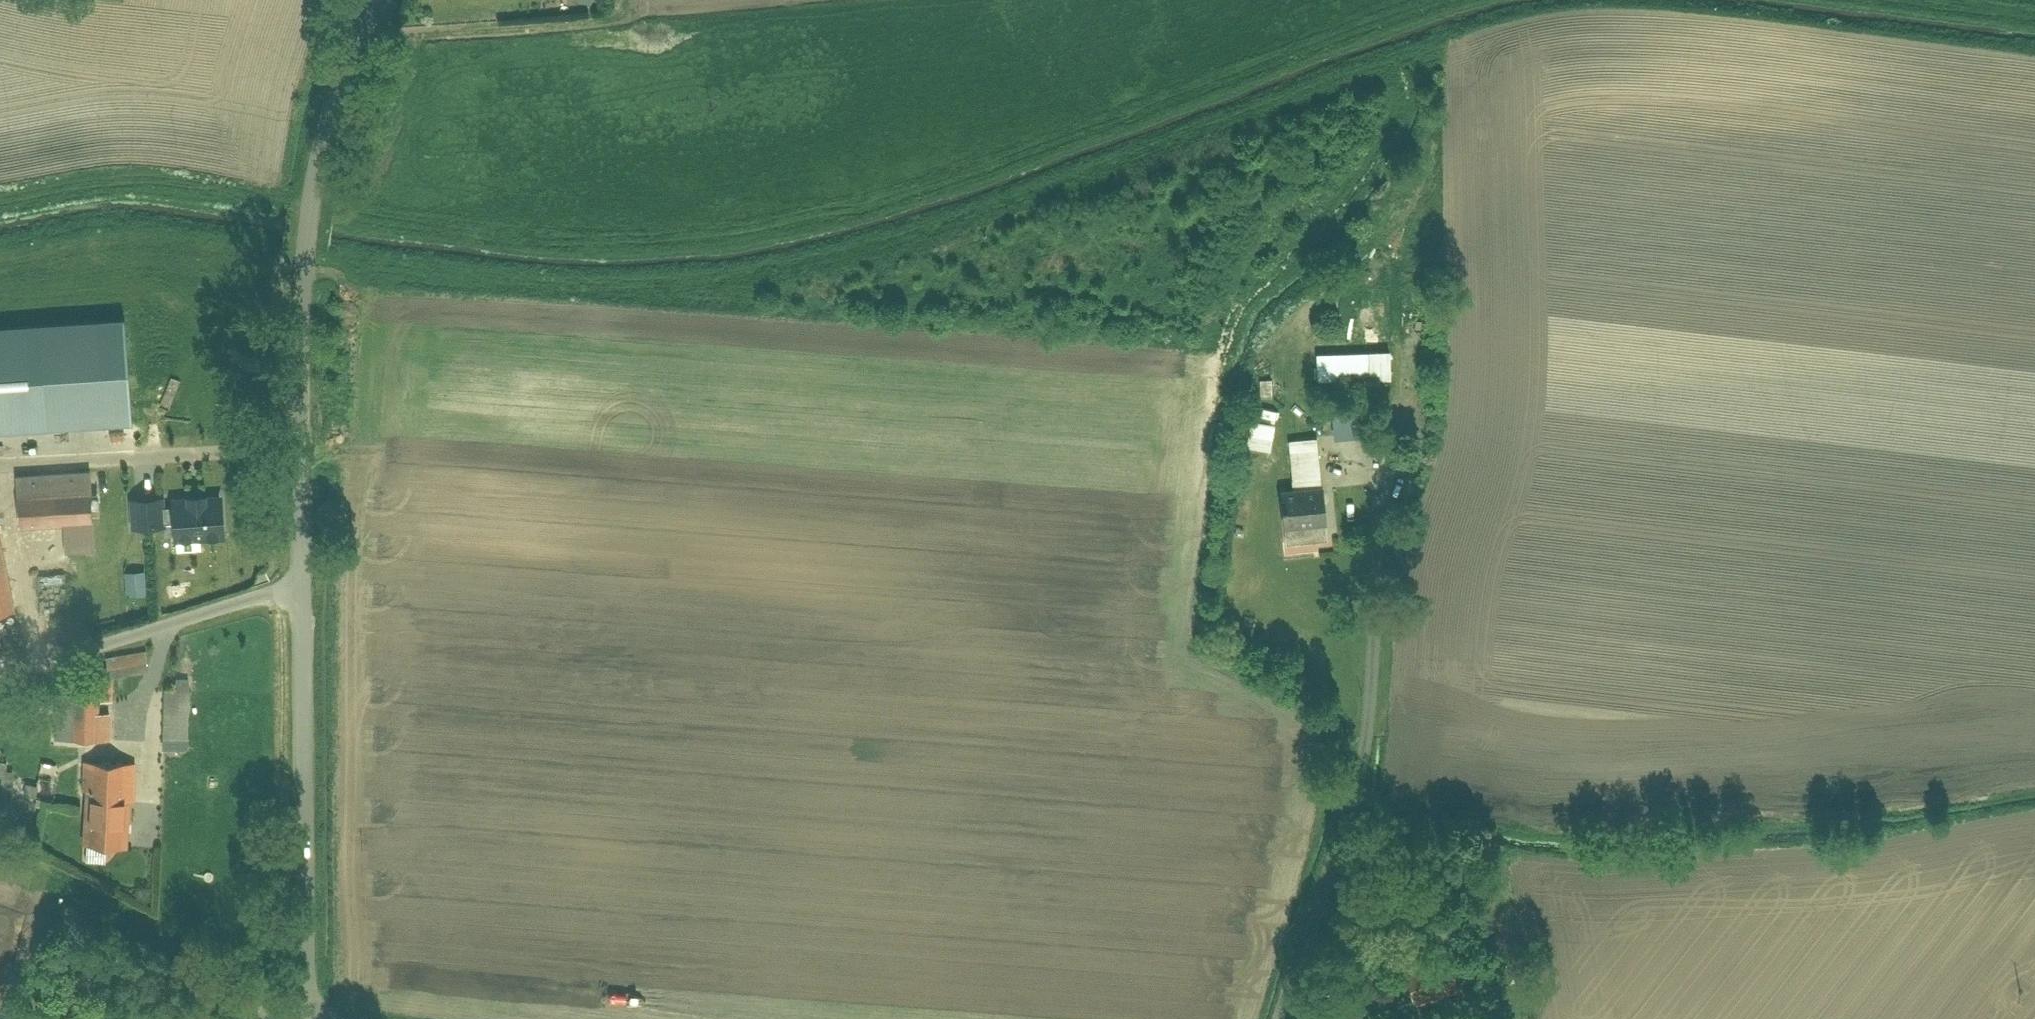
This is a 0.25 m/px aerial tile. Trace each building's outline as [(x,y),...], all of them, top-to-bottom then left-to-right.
[(130,422),(125,322),(0,328),(0,428),(130,422)] [(1317,352),(1317,382),(1356,382),(1356,352),(1317,352)] [(1257,382),(1258,393),(1276,392),(1275,381),(1257,382)] [(1338,423),(1341,437),(1364,433),(1361,419),(1338,423)] [(1289,439),(1291,488),(1321,486),(1319,438),(1289,439)] [(22,474),(25,527),(94,523),(91,470),(22,474)] [(225,534),(223,495),(175,498),(178,537),(225,534)] [(162,520),(161,496),(133,498),(135,521),(162,520)] [(1284,500),(1285,556),(1332,555),(1331,499),(1284,500)] [(16,619),(2,525),(0,525),(0,621),(16,619)] [(58,677),(58,738),(111,738),(112,678),(58,677)] [(85,763),(84,849),(138,850),(139,764),(85,763)] [(1402,965),(1416,1010),(1464,995),(1450,950),(1402,965)]
